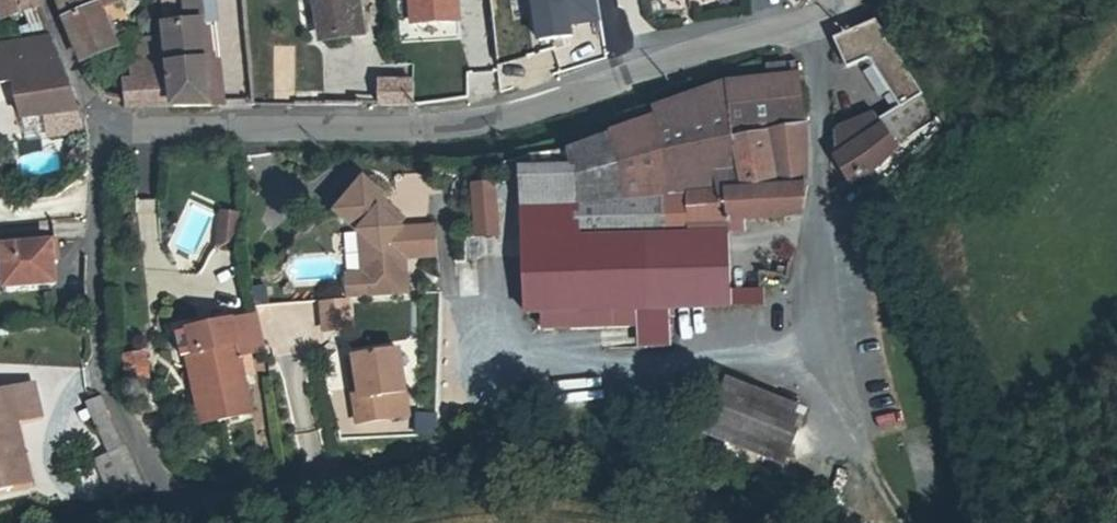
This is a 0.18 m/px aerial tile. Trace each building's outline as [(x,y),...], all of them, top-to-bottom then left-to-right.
[(2,20),(37,8),(35,0),(0,0),(0,16),(2,20)] [(79,62),(115,47),(102,2),(97,3),(96,0),(55,0),(79,62)] [(146,109),(209,108),(205,66),(203,0),(163,0),(167,65),(168,83),(146,85),(146,109)] [(324,41),(357,37),(355,3),(375,0),(319,0),(324,41)] [(411,21),(456,19),(455,0),(410,0),(411,21)] [(595,0),(531,0),(537,38),(571,33),(570,23),(597,19),(595,0)] [(834,160),(846,180),(838,186),(841,190),(875,163),(920,105),(869,21),(829,42),(846,69),(865,58),(895,106),(875,120),(871,114),(838,128),(840,137),(832,140),(834,160)] [(16,89),(21,122),(41,118),(79,110),(67,76),(49,40),(0,50),(0,91),(16,89)] [(720,82),(651,103),(657,153),(684,151),(685,158),(697,157),(697,164),(708,164),(712,188),(756,187),(773,188),(773,191),(805,192),(790,126),(801,126),(796,78),(785,78),(783,64),(764,66),(764,79),(720,82)] [(168,83),(167,65),(131,68),(131,84),(123,85),(123,109),(146,109),(146,85),(168,83)] [(409,81),(378,82),(379,107),(411,106),(410,83),(409,81)] [(644,105),(593,125),(609,193),(662,191),(657,153),(651,103),(644,105)] [(79,110),(41,118),(45,139),(85,131),(84,124),(79,110)] [(572,194),(609,193),(593,125),(564,136),(524,142),(525,150),(526,158),(566,154),(572,194)] [(517,196),(572,194),(566,154),(526,158),(525,150),(515,150),(517,196)] [(800,213),(805,192),(773,191),(773,188),(756,187),(712,188),(708,164),(697,164),(697,157),(685,158),(684,151),(657,153),(662,191),(609,193),(618,236),(626,267),(624,300),(690,306),(727,304),(726,293),(725,233),(739,232),(738,221),(779,219),(800,213)] [(358,269),(343,270),(345,297),(407,293),(404,256),(433,255),(431,224),(403,226),(394,226),(380,211),(386,206),(381,201),(384,198),(366,179),(335,207),(356,230),(358,269)] [(469,183),(474,235),(497,233),(492,181),(469,183)] [(626,267),(618,236),(609,193),(572,194),(573,206),(574,220),(519,223),(522,294),(537,293),(561,292),(561,309),(599,308),(601,327),(615,326),(617,299),(624,300),(626,267)] [(517,196),(519,223),(574,220),(573,206),(572,194),(517,196)] [(394,226),(403,226),(386,206),(380,211),(394,226)] [(221,211),(218,244),(237,245),(240,212),(221,211)] [(51,256),(55,256),(54,239),(0,242),(3,283),(52,280),(51,256)] [(726,293),(727,304),(755,303),(755,291),(726,293)] [(537,310),(561,309),(561,292),(537,293),(537,310)] [(316,299),(318,327),(347,325),(345,298),(316,299)] [(624,300),(617,299),(615,326),(615,327),(648,327),(648,309),(690,306),(624,300)] [(202,350),(215,419),(251,412),(244,374),(253,373),(249,351),(262,350),(256,315),(176,329),(181,353),(186,352),(202,350)] [(199,421),(215,419),(202,350),(186,352),(199,421)] [(400,353),(355,360),(360,389),(352,390),(358,426),(394,421),(390,399),(407,397),(400,353)] [(142,357),(122,361),(129,385),(148,380),(142,357)] [(348,361),(352,390),(360,389),(355,360),(348,361)] [(724,374),(700,426),(776,461),(800,408),(724,374)] [(6,483),(2,463),(21,460),(18,440),(9,442),(6,422),(37,416),(31,383),(0,389),(0,484),(6,483)] [(91,417),(105,410),(98,397),(85,403),(91,417)] [(141,493),(105,410),(91,417),(106,454),(92,460),(110,503),(141,493)] [(427,434),(432,414),(414,410),(410,430),(427,434)] [(24,480),(21,460),(2,463),(6,483),(24,480)]
